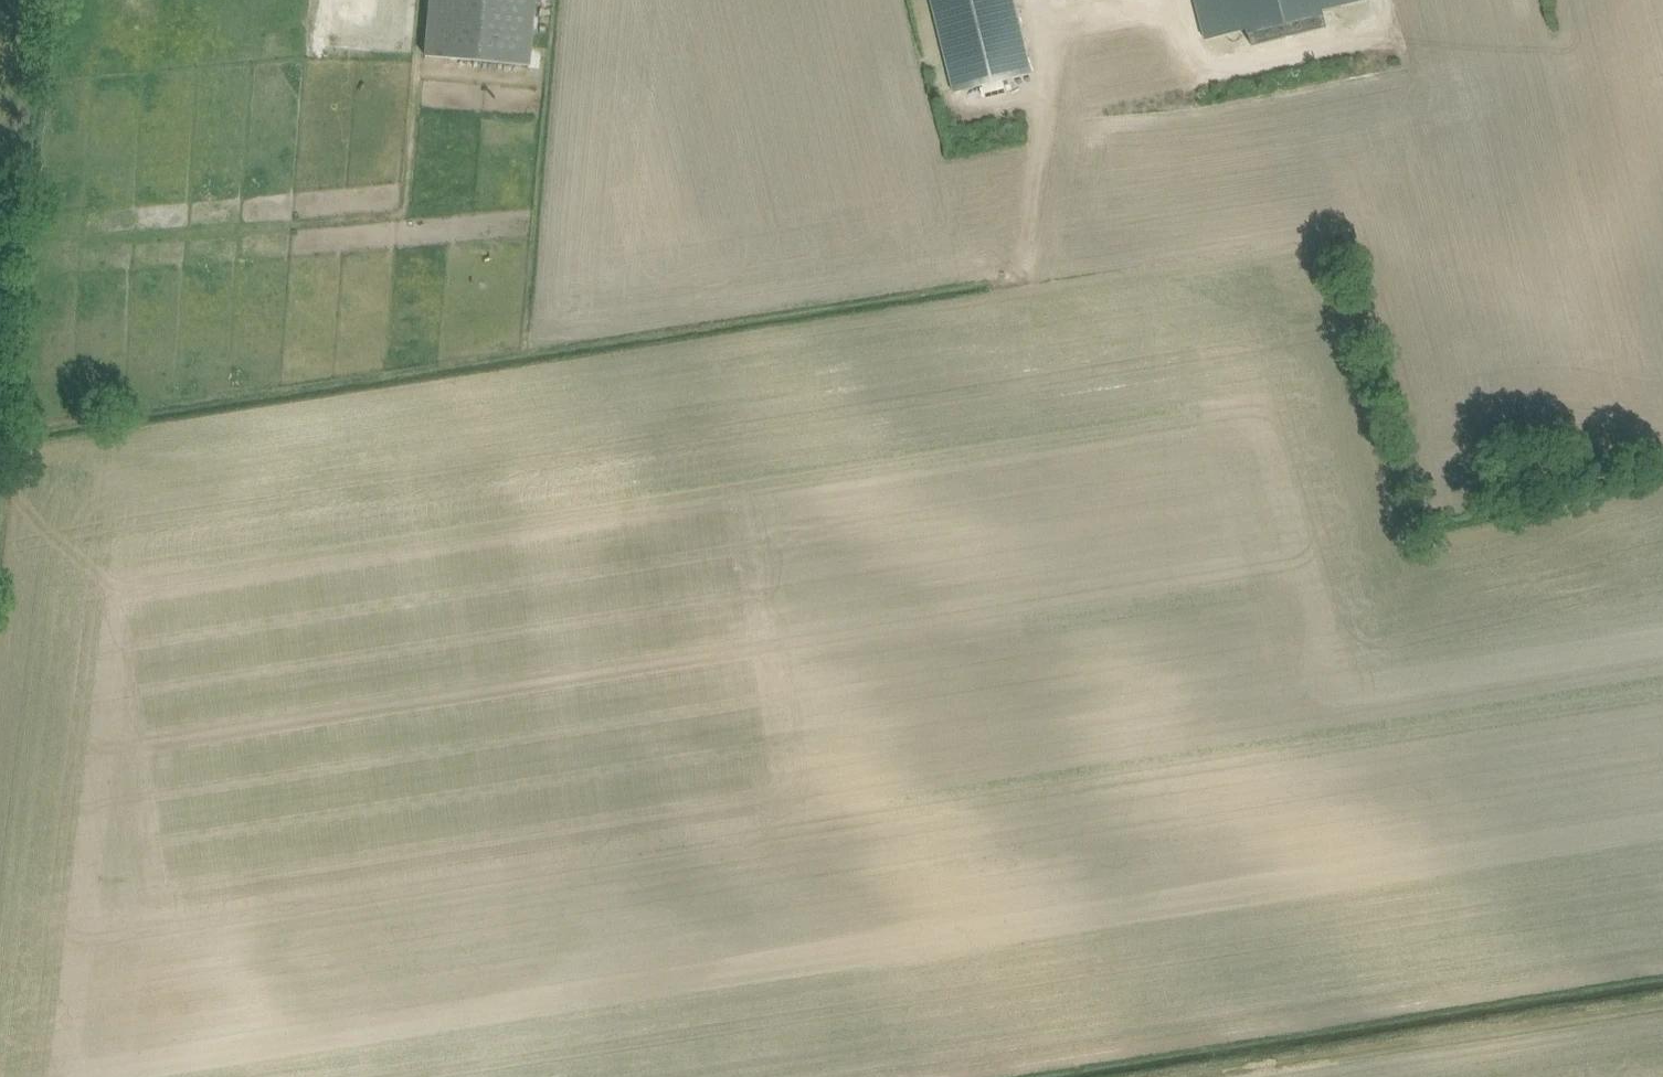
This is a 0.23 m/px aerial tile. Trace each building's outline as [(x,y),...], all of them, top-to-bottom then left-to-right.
[(425,56),(528,65),(534,0),(430,0),(425,56)] [(939,32),(954,93),(983,86),(986,99),(1007,94),(1004,80),(1033,73),(1015,0),(931,0),(939,32)] [(1206,40),(1248,29),(1252,46),(1327,28),(1323,10),(1365,0),(1196,0),(1206,40)]
